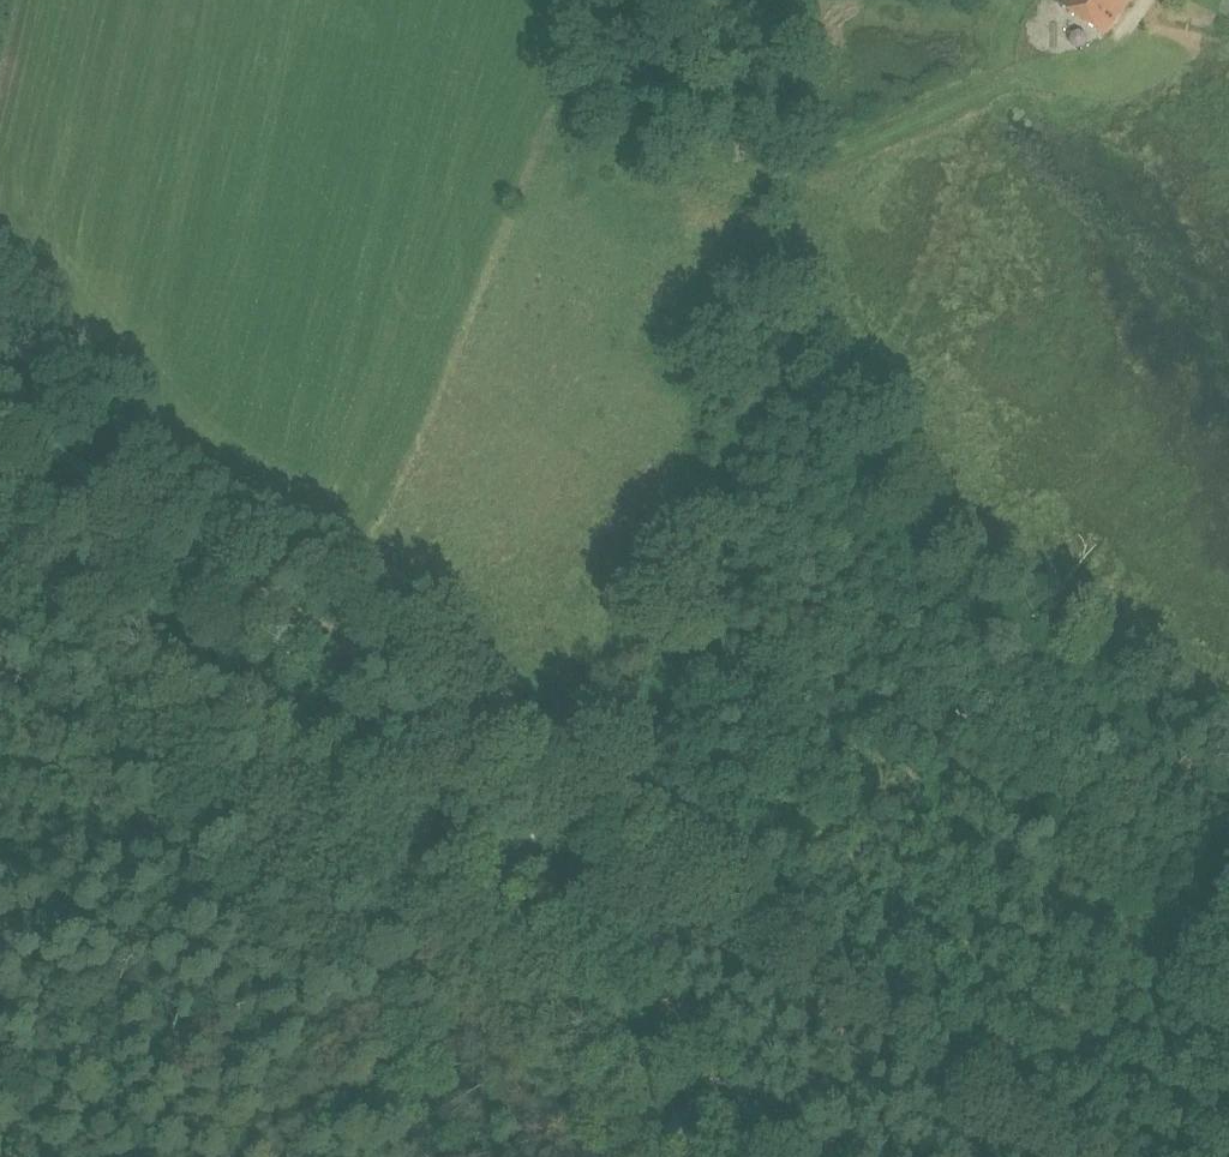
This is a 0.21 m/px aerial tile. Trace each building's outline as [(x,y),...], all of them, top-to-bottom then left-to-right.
[(1108,31),(1128,0),(1059,0),(1108,31)]
